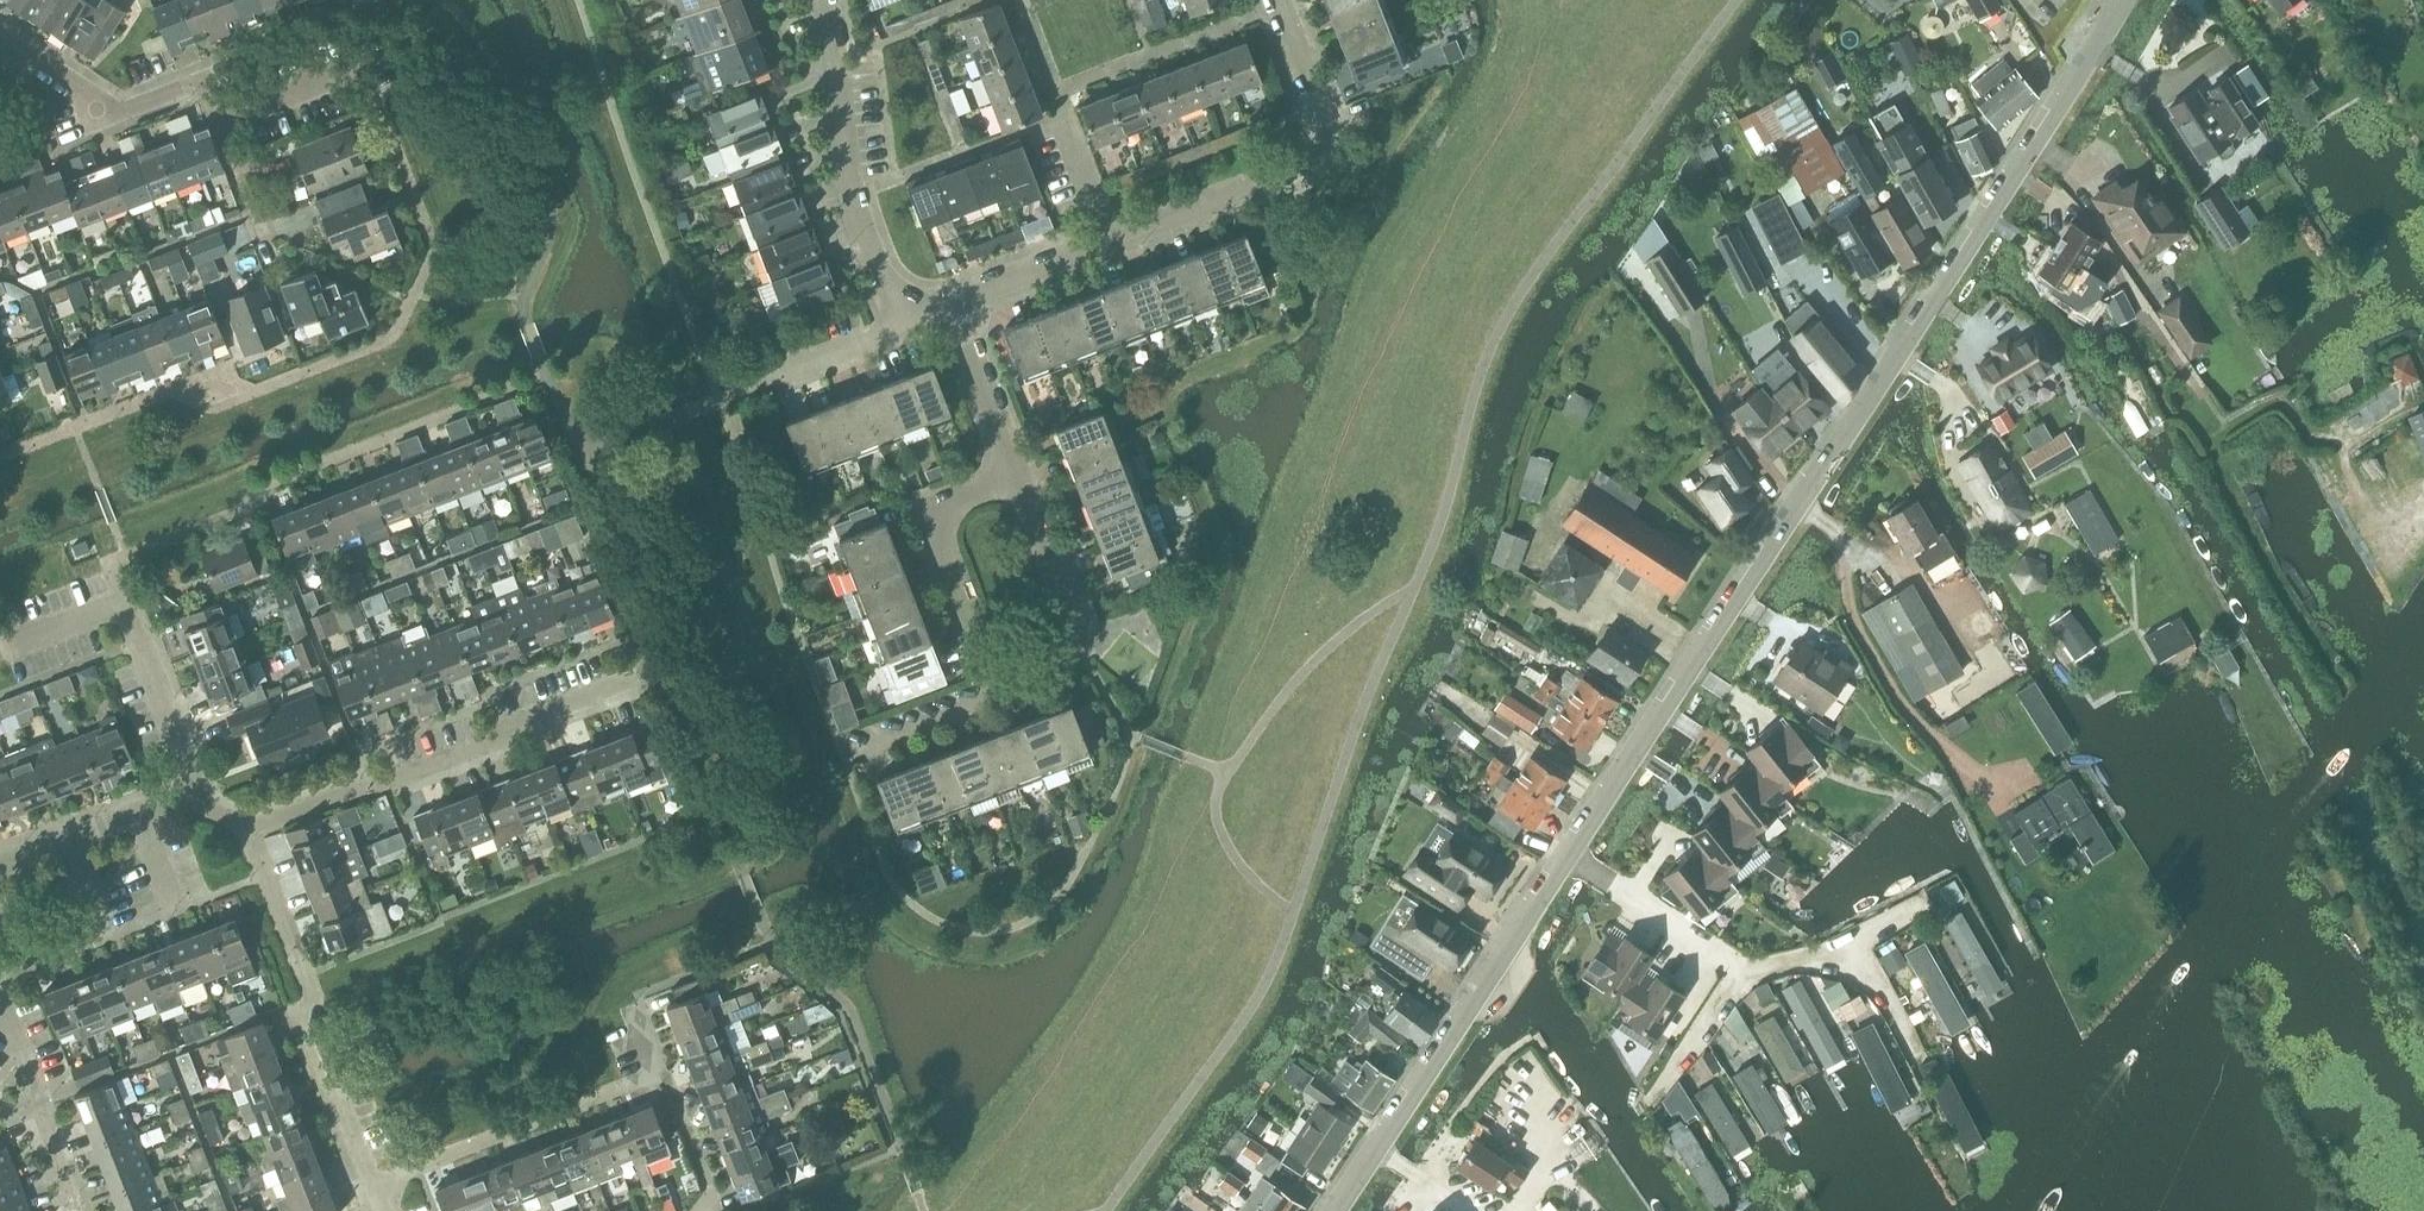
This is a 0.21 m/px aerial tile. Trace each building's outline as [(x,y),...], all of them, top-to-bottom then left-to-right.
[(8,3),(31,18),(42,0),(10,0),(8,3)] [(31,18),(52,31),(72,0),(42,0),(31,18)] [(52,31),(74,45),(98,7),(97,6),(89,1),(90,0),(72,0),(52,31)] [(74,45),(96,59),(121,21),(126,12),(108,0),(101,0),(97,6),(98,7),(74,45)] [(195,40),(180,0),(174,0),(155,8),(173,56),(183,52),(180,46),(195,40)] [(195,40),(211,34),(213,40),(222,37),(207,0),(180,0),(195,40)] [(222,37),(231,33),(228,28),(243,22),(235,0),(207,0),(222,37)] [(243,22),(258,16),(261,22),(270,18),(263,0),(235,0),(243,22)] [(270,18),(279,15),(276,9),(291,3),(290,0),(263,0),(270,18)] [(682,17),(725,0),(675,0),(682,17)] [(697,53),(697,54),(760,29),(749,0),(725,0),(682,17),(697,53)] [(945,3),(949,13),(966,6),(964,0),(953,0),(945,3)] [(1145,0),(1135,5),(1144,27),(1145,26),(1154,23),(1145,0)] [(1190,15),(1229,0),(1184,0),(1190,15)] [(1329,11),(1357,0),(1325,0),(1329,11)] [(1329,11),(1338,35),(1384,17),(1377,0),(1357,0),(1329,11)] [(1938,9),(1957,0),(1933,0),(1938,9)] [(1980,21),(1999,9),(1993,0),(1967,0),(1980,21)] [(2283,13),(2302,0),(2273,0),(2283,13)] [(971,48),(1010,33),(999,5),(960,20),(970,47),(971,48)] [(928,10),(906,18),(910,28),(912,28),(932,20),(928,10)] [(1384,17),(1338,35),(1348,59),(1393,41),(1384,17)] [(906,18),(886,27),(889,35),(890,36),(910,28),(906,18)] [(689,56),(706,95),(775,68),(760,29),(697,54),(697,53),(689,56)] [(1021,60),(1010,33),(971,48),(970,47),(957,53),(962,64),(975,59),(981,76),(1021,60)] [(2036,47),(2029,37),(2018,44),(2026,55),(2036,47)] [(928,38),(918,43),(926,64),(937,60),(928,38)] [(1448,64),(1463,59),(1456,40),(1441,46),(1448,64)] [(1393,41),(1348,59),(1358,84),(1403,66),(1393,41)] [(1218,53),(1233,92),(1262,81),(1246,42),(1218,53)] [(1916,51),(1898,60),(1906,77),(1924,68),(1916,51)] [(1821,75),(1840,65),(1833,52),(1814,62),(1821,75)] [(1206,103),(1233,92),(1218,53),(1191,64),(1206,103)] [(937,60),(926,64),(934,84),(944,80),(937,60)] [(992,103),(1031,87),(1021,60),(981,76),(992,103)] [(1992,90),(1976,102),(1999,131),(2039,98),(2016,70),(2014,72),(2004,60),(1982,78),(1992,90)] [(1191,64),(1163,75),(1179,114),(1178,114),(1184,128),(1194,124),(1189,110),(1206,103),(1191,64)] [(1789,206),(1845,174),(1784,69),(1748,94),(1733,111),(1789,206)] [(1178,114),(1179,114),(1163,75),(1135,86),(1150,125),(1178,114)] [(2258,124),(2228,78),(2209,90),(2212,95),(2204,101),(2197,90),(2170,107),(2182,126),(2179,128),(2202,162),(2218,152),(2221,158),(2226,159),(2234,153),(2235,149),(2228,139),(2237,133),(2239,136),(2258,124)] [(1123,136),(1150,125),(1135,86),(1108,97),(1123,136)] [(1031,87),(992,103),(1003,131),(1042,116),(1031,87)] [(1941,117),(1952,112),(1942,89),(1931,93),(1941,117)] [(760,94),(706,115),(719,148),(733,143),(733,144),(768,130),(767,130),(763,119),(769,116),(760,94)] [(1095,147),(1123,136),(1108,97),(1080,108),(1095,147)] [(952,100),(942,104),(948,120),(958,116),(952,100)] [(1895,105),(1870,118),(1881,138),(1877,140),(1923,223),(1955,205),(1908,122),(1906,124),(1895,105)] [(188,114),(177,118),(201,179),(226,169),(209,127),(195,132),(188,114)] [(958,116),(948,120),(956,142),(967,138),(958,116)] [(1973,175),(1996,164),(1980,131),(1973,117),(1950,128),(1957,143),(1973,175)] [(174,140),(161,146),(177,188),(201,179),(177,118),(167,122),(174,140)] [(1259,122),(1248,126),(1252,136),(1274,128),(1270,118),(1259,122)] [(1248,126),(1231,133),(1235,143),(1252,136),(1248,126)] [(733,143),(719,148),(728,171),(732,182),(733,183),(781,164),(781,163),(776,152),(782,149),(773,127),(767,130),(768,130),(733,144),(733,143)] [(313,191),(366,170),(350,129),(297,150),(313,191)] [(140,132),(130,136),(153,197),(177,188),(161,146),(147,151),(140,132)] [(1850,132),(1832,143),(1905,268),(1932,251),(1914,220),(1900,196),(1888,203),(1881,207),(1873,194),(1884,187),(1866,157),(1865,157),(1850,132)] [(126,159),(113,164),(129,207),(153,197),(130,136),(119,140),(126,159)] [(1005,153),(994,157),(1012,206),(1024,202),(1042,195),(1020,140),(1003,147),(1005,153)] [(1210,140),(1192,147),(1196,158),(1214,151),(1210,140)] [(1192,147),(1173,155),(1177,165),(1196,158),(1192,147)] [(92,151),(82,155),(105,216),(129,207),(113,164),(99,169),(92,151)] [(66,182),(65,183),(76,212),(81,225),(105,216),(82,155),(71,159),(78,177),(66,182)] [(1012,206),(994,157),(983,161),(981,155),(963,162),(980,206),(996,200),(1000,211),(1012,206)] [(39,156),(28,160),(52,221),(76,212),(65,183),(66,182),(60,169),(46,175),(39,156)] [(25,183),(12,188),(28,230),(52,221),(28,160),(18,164),(25,183)] [(781,164),(733,183),(741,204),(745,215),(746,216),(794,197),(793,196),(789,185),(795,183),(786,162),(786,161),(781,163),(781,164)] [(956,228),(957,227),(967,223),(963,212),(980,206),(963,162),(946,168),(948,174),(937,179),(956,228)] [(1154,162),(1136,169),(1140,179),(1158,173),(1154,162)] [(1136,169),(1116,177),(1120,187),(1140,179),(1136,169)] [(956,228),(937,179),(926,183),(924,177),(905,184),(922,228),(936,222),(945,244),(961,237),(957,227),(956,228)] [(374,215),(362,183),(317,201),(334,246),(349,240),(356,259),(401,242),(389,209),(374,215)] [(2097,199),(2137,258),(2181,228),(2158,194),(2153,197),(2150,193),(2147,194),(2146,192),(2144,190),(2142,188),(2139,187),(2135,186),(2133,186),(2130,186),(2127,187),(2126,187),(2125,188),(2122,190),(2119,184),(2097,199)] [(4,240),(28,230),(12,188),(0,193),(0,229),(4,240)] [(2226,249),(2251,232),(2222,188),(2197,204),(2226,249)] [(794,197),(746,216),(754,237),(758,248),(759,249),(807,230),(806,229),(802,218),(808,216),(800,195),(799,194),(793,196),(794,197)] [(1864,206),(1835,222),(1863,272),(1871,278),(1882,271),(1882,262),(1892,256),(1864,206)] [(214,213),(218,223),(226,220),(221,207),(213,209),(214,213)] [(204,216),(208,227),(218,223),(214,213),(204,216)] [(1786,213),(1759,227),(1781,267),(1807,253),(1786,213)] [(1054,227),(1050,216),(1038,220),(1042,231),(1054,227)] [(1656,221),(1635,250),(1644,264),(1647,262),(1681,315),(1706,299),(1671,244),(1656,221)] [(2071,222),(2055,247),(2108,281),(2116,271),(2093,256),(2103,242),(2071,222)] [(170,241),(180,238),(176,227),(166,231),(170,241)] [(807,230),(759,249),(767,271),(771,281),(771,283),(820,264),(819,262),(815,252),(821,250),(813,228),(812,227),(806,229),(807,230)] [(1744,293),(1765,282),(1737,227),(1716,238),(1744,293)] [(8,250),(4,240),(0,229),(0,253),(8,250)] [(1251,236),(1258,254),(1271,249),(1264,231),(1251,236)] [(1011,234),(993,241),(997,251),(1015,244),(1015,242),(1011,234)] [(1221,246),(1239,292),(1239,291),(1244,303),(1248,301),(1249,303),(1268,295),(1246,237),(1221,246)] [(993,241),(978,247),(981,256),(982,257),(997,251),(993,241)] [(1214,301),(1239,292),(1221,246),(1197,256),(1214,301)] [(2055,247),(2039,273),(2054,282),(2048,290),(2071,305),(2077,297),(2092,307),(2108,281),(2055,247)] [(163,254),(167,265),(184,259),(179,248),(163,254)] [(154,270),(167,265),(163,254),(150,260),(154,270)] [(697,271),(712,265),(708,254),(693,260),(697,271)] [(1190,310),(1214,301),(1197,256),(1173,265),(1190,310)] [(820,264),(771,283),(780,304),(783,310),(785,316),(798,310),(833,296),(828,285),(834,283),(825,260),(819,262),(820,264)] [(1166,320),(1190,310),(1173,265),(1149,274),(1166,320)] [(116,273),(121,283),(136,278),(131,267),(116,273)] [(56,280),(53,271),(45,274),(48,283),(56,280)] [(321,286),(316,272),(281,285),(297,326),(320,317),(329,339),(370,323),(356,288),(341,294),(336,280),(321,286)] [(106,289),(121,283),(116,273),(102,278),(106,289)] [(1143,329),(1166,320),(1149,274),(1125,283),(1143,329)] [(67,286),(71,297),(86,291),(81,280),(67,286)] [(1118,338),(1143,329),(1125,283),(1101,293),(1118,338)] [(56,302),(71,297),(67,286),(52,291),(56,302)] [(247,353),(285,338),(265,286),(227,301),(247,353)] [(2123,290),(2105,299),(2118,324),(2135,315),(2123,290)] [(1094,347),(1118,338),(1101,293),(1077,302),(1094,347)] [(33,294),(22,298),(23,300),(27,312),(38,308),(33,294)] [(186,309),(205,357),(213,354),(211,348),(227,342),(210,300),(186,309)] [(1070,356),(1094,347),(1077,302),(1053,311),(1070,356)] [(1807,302),(1783,316),(1790,331),(1801,353),(1807,360),(1843,404),(1864,371),(1807,302)] [(2187,318),(2176,302),(2161,312),(2191,356),(2210,343),(2191,315),(2187,318)] [(38,308),(27,312),(33,327),(44,323),(38,308)] [(196,361),(205,357),(186,309),(162,318),(178,361),(193,355),(196,361)] [(1046,366),(1070,356),(1053,311),(1029,320),(1046,366)] [(163,366),(178,361),(162,318),(138,327),(157,376),(166,372),(163,366)] [(1022,375),(1046,366),(1029,320),(1004,330),(1022,375)] [(148,379),(157,376),(138,327),(114,337),(130,379),(145,373),(148,379)] [(2031,334),(1978,367),(1999,400),(2052,368),(2031,334)] [(114,337),(90,346),(109,394),(118,391),(115,385),(130,379),(114,337)] [(46,360),(57,356),(51,341),(40,345),(46,360)] [(100,398),(109,394),(90,346),(66,355),(82,398),(98,392),(100,398)] [(2411,353),(2395,359),(2405,384),(2421,378),(2411,353)] [(57,356),(46,360),(38,363),(49,390),(67,383),(57,356)] [(1761,388),(1798,431),(1827,406),(1798,372),(1790,363),(1761,388)] [(907,377),(924,422),(949,413),(932,367),(907,377)] [(0,378),(0,406),(13,401),(12,399),(23,395),(14,372),(3,376),(0,378)] [(1015,392),(1022,389),(1017,376),(1010,379),(1015,392)] [(900,432),(924,422),(907,377),(882,386),(900,432)] [(876,441),(900,432),(882,386),(858,396),(876,441)] [(1769,456),(1798,431),(1761,388),(1733,412),(1741,421),(1740,421),(1769,456)] [(1573,390),(1561,411),(1581,423),(1593,403),(1573,390)] [(852,450),(876,441),(858,396),(835,405),(852,450)] [(514,397),(504,401),(531,468),(555,459),(538,416),(524,422),(514,397)] [(502,430),(490,435),(507,477),(531,468),(504,401),(493,405),(502,430)] [(828,460),(852,450),(835,405),(811,414),(828,460)] [(2409,416),(2423,452),(2423,410),(2409,416)] [(1047,426),(1041,411),(1026,416),(1032,432),(1047,426)] [(1102,413),(1056,431),(1066,455),(1118,435),(1108,411),(1102,413)] [(803,470),(828,460),(811,414),(785,424),(803,470)] [(466,416),(457,420),(483,487),(507,477),(490,435),(476,441),(466,416)] [(454,449),(442,454),(459,496),(483,487),(457,420),(445,424),(454,449)] [(7,426),(0,429),(0,443),(12,438),(7,426)] [(2035,449),(2022,457),(2035,478),(2075,453),(2062,432),(2054,437),(2047,426),(2028,438),(2035,449)] [(418,434),(409,438),(435,505),(459,496),(442,454),(428,459),(418,434)] [(1118,435),(1066,455),(1075,479),(1127,459),(1124,450),(1118,435)] [(407,467),(394,472),(411,515),(435,505),(409,438),(397,443),(407,467)] [(2001,531),(2034,511),(1992,443),(1959,464),(2001,531)] [(1722,525),(1750,506),(1739,490),(1753,480),(1731,448),(1706,465),(1715,478),(1698,489),(1722,525)] [(1533,454),(1519,496),(1540,502),(1553,461),(1533,454)] [(1127,459),(1075,479),(1081,494),(1084,504),(1144,480),(1135,456),(1127,459)] [(944,476),(940,465),(925,471),(929,481),(944,476)] [(1588,487),(1564,524),(1627,566),(1617,580),(1632,590),(1641,575),(1672,595),(1697,557),(1632,515),(1642,499),(1599,471),(1588,487)] [(370,482),(387,524),(411,515),(394,472),(370,482)] [(1144,480),(1084,504),(1093,527),(1146,507),(1153,504),(1144,480)] [(370,482),(346,491),(363,533),(367,544),(391,535),(387,524),(370,482)] [(2089,489),(2064,504),(2094,554),(2119,539),(2089,489)] [(346,491),(322,500),(339,543),(363,533),(346,491)] [(527,525),(549,516),(540,494),(518,502),(527,525)] [(1912,502),(1909,496),(1888,509),(1891,515),(1887,517),(1908,552),(1912,550),(1925,571),(1956,553),(1942,531),(1937,534),(1917,500),(1912,502)] [(322,500),(299,510),(315,552),(339,543),(322,500)] [(851,518),(835,525),(840,539),(839,540),(848,565),(894,547),(885,522),(882,523),(875,507),(870,509),(869,505),(849,513),(851,518)] [(1146,507),(1093,527),(1103,551),(1155,531),(1146,507)] [(299,510),(274,519),(291,561),(290,561),(294,571),(294,570),(318,561),(314,552),(315,552),(299,510)] [(564,546),(585,538),(576,515),(555,523),(564,546)] [(471,527),(477,544),(501,535),(495,518),(471,527)] [(1155,531),(1103,551),(1112,576),(1126,571),(1133,588),(1171,573),(1165,556),(1172,554),(1162,528),(1155,531)] [(1493,554),(1491,560),(1492,560),(1493,561),(1494,561),(1518,570),(1530,539),(1504,529),(1503,529),(1493,554)] [(539,530),(528,534),(535,550),(545,545),(539,530)] [(528,534),(516,539),(522,554),(535,550),(528,534)] [(248,547),(245,540),(204,556),(217,590),(257,574),(258,576),(272,571),(261,542),(248,547)] [(1563,541),(1537,581),(1579,609),(1606,568),(1563,541)] [(504,543),(480,552),(486,567),(509,559),(504,544),(504,543)] [(848,565),(837,569),(846,593),(858,589),(904,571),(894,547),(848,565)] [(411,552),(399,557),(405,572),(417,568),(411,552)] [(475,572),(486,567),(480,552),(469,556),(475,572)] [(2023,552),(2007,574),(2024,593),(2047,586),(2046,561),(2023,552)] [(398,557),(387,561),(393,577),(405,572),(398,557)] [(587,576),(575,581),(591,624),(615,614),(599,572),(595,562),(584,567),(587,576)] [(443,566),(432,571),(438,586),(449,582),(444,567),(443,566)] [(362,571),(350,575),(356,591),(368,586),(362,571)] [(904,571),(858,589),(867,612),(913,595),(904,571)] [(345,595),(356,591),(350,575),(339,580),(345,595)] [(286,576),(271,581),(277,600),(292,594),(286,576)] [(434,576),(424,580),(429,591),(438,587),(434,576)] [(557,578),(547,581),(567,633),(591,624),(575,581),(560,587),(557,578)] [(539,595),(527,600),(543,643),(567,633),(547,581),(535,586),(539,595)] [(408,582),(385,591),(390,602),(412,593),(408,582)] [(1862,614),(1914,702),(1965,672),(1913,584),(1862,614)] [(522,587),(498,596),(519,652),(543,643),(527,600),(522,587)] [(310,610),(321,606),(315,591),(304,595),(310,610)] [(380,608),(375,595),(363,599),(368,613),(380,608)] [(913,595),(867,612),(876,636),(922,618),(913,595)] [(498,596),(474,605),(479,619),(495,661),(519,652),(498,596)] [(186,631),(195,655),(238,639),(229,615),(234,613),(228,599),(213,605),(183,617),(188,630),(186,631)] [(296,603),(281,609),(285,620),(285,621),(300,615),(296,603)] [(367,625),(358,603),(338,611),(346,633),(367,625)] [(157,615),(166,621),(171,613),(162,607),(157,615)] [(2058,632),(2078,659),(2095,646),(2076,619),(2070,610),(2051,623),(2058,632)] [(300,615),(285,621),(289,631),(304,625),(300,615)] [(2159,662),(2195,642),(2181,616),(2145,637),(2159,662)] [(922,618),(876,636),(885,660),(931,642),(922,618)] [(1493,618),(1481,638),(1494,647),(1501,635),(1536,656),(1541,647),(1493,618)] [(479,619),(454,628),(470,671),(495,661),(479,619)] [(427,627),(403,636),(433,713),(442,710),(436,692),(433,685),(447,680),(431,637),(427,627)] [(435,636),(431,637),(447,680),(459,675),(469,699),(475,697),(480,695),(479,693),(470,671),(454,628),(435,636)] [(1627,684),(1647,654),(1609,630),(1590,660),(1627,684)] [(403,636),(379,645),(399,698),(412,694),(414,700),(421,718),(433,713),(403,636)] [(304,669),(320,663),(311,637),(294,644),(304,669)] [(195,655),(205,679),(247,663),(238,639),(195,655)] [(1823,713),(1837,692),(1854,666),(1831,651),(1827,656),(1801,639),(1773,680),(1823,713)] [(885,660),(879,662),(890,691),(891,691),(897,705),(936,689),(930,672),(941,668),(932,645),(931,642),(885,660)] [(1985,668),(1952,691),(1964,709),(2015,674),(1993,642),(1975,654),(1985,668)] [(355,654),(375,708),(376,708),(399,698),(379,645),(355,654)] [(2211,655),(2217,664),(2233,654),(2227,645),(2211,655)] [(354,652),(330,661),(335,675),(351,717),(364,712),(373,737),(385,732),(378,715),(378,714),(376,708),(375,708),(355,654),(354,652)] [(214,704),(241,693),(246,707),(268,698),(263,684),(256,687),(247,663),(205,679),(214,704)] [(1530,668),(1525,675),(1541,685),(1554,694),(1560,684),(1548,676),(1548,675),(1543,672),(1541,675),(1530,668)] [(59,679),(65,695),(76,691),(69,675),(59,679)] [(327,683),(324,675),(312,680),(314,685),(322,685),(327,683)] [(52,700),(65,695),(59,679),(46,684),(52,700)] [(1584,680),(1568,703),(1601,725),(1616,701),(1584,680)] [(2055,753),(2061,749),(2074,741),(2035,680),(2017,692),(2055,753)] [(1541,685),(1535,695),(1547,704),(1554,694),(1541,685)] [(11,697),(17,713),(27,709),(39,705),(33,689),(11,697)] [(1504,693),(1493,709),(1531,735),(1534,730),(1542,717),(1513,698),(1504,693)] [(1554,694),(1547,704),(1562,714),(1552,728),(1585,749),(1601,725),(1568,703),(1554,694)] [(328,734),(313,696),(271,712),(268,703),(232,717),(238,732),(251,727),(263,758),(296,746),(299,752),(314,746),(312,740),(328,734)] [(17,713),(11,697),(0,701),(0,706),(4,718),(17,713)] [(851,699),(831,707),(841,731),(861,724),(851,699)] [(1071,706),(1046,716),(1064,760),(1066,766),(1090,757),(1088,751),(1088,750),(1106,743),(1090,705),(1073,711),(1071,706)] [(378,714),(378,715),(385,732),(394,728),(388,711),(378,714)] [(1495,713),(1482,732),(1502,746),(1515,727),(1495,713)] [(1807,725),(1828,738),(1834,728),(1813,715),(1807,725)] [(1046,716),(1022,725),(1039,770),(1042,776),(1066,766),(1064,760),(1046,716)] [(81,737),(98,779),(122,770),(120,765),(134,760),(117,718),(103,723),(105,728),(81,737)] [(1464,727),(1456,720),(1444,734),(1453,741),(1464,727)] [(1781,791),(1782,790),(1798,778),(1800,780),(1821,764),(1789,724),(1776,734),(1773,730),(1748,750),(1761,766),(1781,791)] [(1022,725),(998,734),(1016,779),(1039,770),(1022,725)] [(610,743),(626,785),(624,786),(629,798),(653,788),(651,783),(668,777),(649,728),(634,734),(634,733),(610,743)] [(998,734),(974,744),(991,789),(1016,779),(998,734)] [(30,746),(50,798),(74,789),(57,746),(58,746),(54,737),(30,746)] [(74,789),(98,779),(81,737),(58,746),(57,746),(74,789)] [(571,758),(590,807),(605,801),(603,794),(624,786),(626,785),(610,743),(585,752),(585,753),(571,758)] [(974,744),(950,754),(967,798),(970,806),(994,796),(991,789),(974,744)] [(6,755),(26,807),(50,798),(30,746),(6,755)] [(950,754),(926,763),(944,807),(967,798),(950,754)] [(1495,754),(1488,764),(1503,774),(1510,764),(1495,754)] [(2,816),(26,807),(6,755),(0,757),(0,812),(2,816)] [(557,763),(532,773),(549,815),(572,806),(574,813),(590,807),(571,758),(557,764),(557,763)] [(1532,758),(1517,782),(1549,804),(1565,780),(1532,758)] [(926,763),(902,772),(920,817),(944,807),(926,763)] [(1488,764),(1482,774),(1496,784),(1503,774),(1488,764)] [(1794,806),(1782,790),(1781,791),(1761,766),(1749,775),(1746,771),(1720,792),(1733,808),(1734,808),(1754,833),(1755,832),(1771,819),(1773,823),(1794,806)] [(902,772),(877,782),(899,837),(924,827),(920,817),(902,772)] [(508,783),(494,788),(513,837),(517,835),(528,831),(525,824),(549,815),(532,773),(508,782),(508,783)] [(1501,806),(1491,821),(1514,837),(1524,822),(1533,828),(1549,804),(1517,782),(1503,774),(1496,784),(1496,785),(1509,794),(1501,806)] [(2025,830),(2012,839),(2026,862),(2040,853),(2032,841),(2046,832),(2066,819),(2081,844),(2079,845),(2081,849),(2084,848),(2092,861),(2112,849),(2113,850),(2115,849),(2071,777),(2028,804),(2014,813),(2025,830)] [(480,793),(455,803),(471,845),(495,836),(497,843),(513,837),(494,788),(480,794),(480,793)] [(431,813),(416,818),(423,835),(435,867),(451,861),(448,854),(471,845),(455,803),(431,812),(431,813)] [(1726,874),(1727,874),(1743,861),(1746,864),(1767,847),(1755,832),(1754,833),(1734,808),(1733,808),(1722,817),(1719,813),(1692,834),(1705,850),(1706,850),(1726,874)] [(1075,836),(1091,830),(1091,829),(1084,811),(1068,817),(1075,836)] [(337,813),(289,832),(290,835),(295,846),(294,847),(303,871),(346,855),(359,850),(350,826),(343,829),(337,813)] [(1422,849),(1406,873),(1438,894),(1451,874),(1473,889),(1487,897),(1490,893),(1492,894),(1495,893),(1506,877),(1505,874),(1503,872),(1506,868),(1454,834),(1438,859),(1422,849)] [(604,851),(600,839),(584,846),(588,857),(604,851)] [(346,855),(303,871),(313,895),(319,909),(367,891),(362,876),(368,874),(359,850),(346,855)] [(1739,889),(1727,874),(1726,874),(1706,850),(1705,850),(1694,859),(1691,855),(1665,876),(1673,885),(1663,893),(1679,903),(1684,899),(1698,917),(1715,903),(1718,906),(1739,889)] [(529,879),(539,875),(534,863),(524,867),(529,879)] [(938,864),(913,873),(921,895),(946,886),(938,864)] [(367,891),(319,909),(324,924),(333,949),(372,934),(374,939),(394,930),(381,901),(373,904),(367,891)] [(444,909),(458,903),(454,893),(440,899),(444,909)] [(1416,945),(1429,954),(1452,969),(1455,964),(1457,965),(1460,964),(1471,948),(1470,945),(1468,943),(1471,939),(1419,905),(1403,931),(1387,920),(1371,945),(1403,965),(1416,945)] [(212,929),(228,971),(233,985),(258,975),(253,962),(236,919),(212,929)] [(1951,932),(1983,990),(2001,979),(1968,922),(1951,932)] [(204,981),(228,971),(212,929),(188,938),(204,981)] [(1361,949),(1368,938),(1356,931),(1350,941),(1361,949)] [(1643,972),(1644,972),(1655,955),(1626,937),(1623,941),(1610,933),(1581,976),(1604,991),(1607,986),(1625,998),(1625,999),(1643,972)] [(188,938),(164,948),(185,1003),(209,994),(204,981),(188,938)] [(1942,1016),(1960,1006),(1926,945),(1909,956),(1942,1016)] [(164,948),(140,957),(156,999),(155,1000),(161,1013),(185,1003),(164,948)] [(116,966),(132,1009),(155,1000),(156,999),(140,957),(116,966)] [(1379,965),(1370,977),(1390,992),(1399,980),(1379,965)] [(108,1018),(107,1018),(111,1026),(135,1017),(132,1009),(116,966),(92,976),(108,1018)] [(1654,978),(1644,972),(1643,972),(1625,999),(1625,998),(1613,1016),(1635,1030),(1637,1027),(1657,1040),(1687,994),(1656,974),(1654,978)] [(679,1003),(669,1007),(676,1027),(675,1027),(677,1032),(741,1007),(756,1001),(752,991),(737,997),(711,1007),(706,993),(719,988),(713,973),(674,989),(679,1003)] [(92,976),(68,985),(84,1027),(88,1036),(111,1026),(107,1018),(108,1018),(92,976)] [(1840,1005),(1851,999),(1841,981),(1822,977),(1828,987),(1822,990),(1833,1010),(1840,1006),(1840,1005)] [(1803,1027),(1829,1072),(1847,1062),(1801,979),(1782,989),(1794,1011),(1790,1013),(1799,1029),(1803,1027)] [(1768,982),(1754,989),(1761,1003),(1775,996),(1768,982)] [(68,985),(44,994),(60,1037),(73,1031),(75,1037),(80,1039),(88,1036),(84,1027),(68,985)] [(1420,1043),(1439,1017),(1405,992),(1386,1018),(1420,1043)] [(241,1004),(247,1020),(258,1016),(251,1000),(241,1004)] [(741,1007),(677,1032),(679,1037),(680,1036),(688,1055),(731,1038),(726,1025),(760,1011),(756,1001),(741,1007)] [(235,1025),(247,1020),(241,1004),(228,1009),(235,1025)] [(809,1025),(834,1016),(822,1004),(803,1011),(809,1025)] [(1368,1009),(1349,1033),(1362,1043),(1370,1032),(1394,1050),(1405,1037),(1368,1009)] [(204,1018),(192,1023),(198,1039),(210,1034),(204,1018)] [(192,1023),(181,1027),(188,1043),(198,1039),(192,1023)] [(234,1052),(222,1056),(225,1066),(276,1047),(274,1042),(272,1043),(264,1023),(228,1037),(234,1052)] [(1761,1037),(1791,1087),(1809,1076),(1779,1027),(1761,1037)] [(156,1037),(144,1041),(150,1057),(162,1052),(156,1037)] [(1880,1037),(1862,1047),(1893,1108),(1912,1098),(1880,1037)] [(731,1038),(688,1055),(695,1075),(694,1075),(695,1080),(771,1050),(767,1040),(736,1052),(731,1038)] [(139,1061),(150,1057),(144,1041),(133,1046),(139,1061)] [(276,1047),(225,1066),(229,1076),(234,1090),(247,1085),(247,1086),(283,1071),(276,1052),(278,1052),(276,1047)] [(841,1060),(844,1066),(852,1062),(847,1049),(830,1056),(833,1063),(841,1060)] [(771,1050),(695,1080),(697,1085),(699,1084),(706,1103),(754,1085),(748,1071),(775,1060),(771,1050)] [(187,1081),(199,1076),(189,1051),(177,1056),(187,1081)] [(97,1060),(103,1076),(115,1071),(109,1056),(97,1060)] [(170,1059),(154,1064),(158,1074),(174,1068),(170,1059)] [(79,1085),(103,1076),(97,1060),(73,1070),(79,1085)] [(1347,1061),(1330,1084),(1341,1092),(1344,1095),(1347,1091),(1374,1111),(1395,1081),(1367,1062),(1360,1071),(1347,1061)] [(1734,1075),(1764,1125),(1782,1114),(1752,1065),(1734,1075)] [(247,1085),(234,1090),(244,1114),(294,1095),(293,1090),(291,1091),(284,1071),(283,1071),(247,1086),(247,1085)] [(1929,1082),(1959,1141),(1978,1132),(1947,1073),(1929,1082)] [(1317,1075),(1307,1089),(1331,1106),(1341,1092),(1330,1084),(1317,1075)] [(199,1076),(187,1081),(191,1093),(204,1088),(199,1076)] [(86,1120),(126,1105),(116,1080),(76,1095),(86,1120)] [(1691,1100),(1679,1081),(1665,1098),(1674,1110),(1679,1108),(1691,1100)] [(1694,1093),(1735,1160),(1753,1149),(1712,1083),(1694,1093)] [(754,1085),(706,1103),(714,1122),(712,1123),(714,1128),(790,1098),(809,1091),(807,1085),(788,1092),(786,1088),(774,1093),(759,1099),(754,1085)] [(294,1095),(244,1114),(248,1124),(260,1120),(266,1133),(302,1119),(295,1100),(296,1100),(294,1095)] [(169,1103),(173,1112),(187,1107),(183,1098),(169,1103)] [(790,1098),(714,1128),(716,1133),(718,1132),(725,1151),(762,1137),(761,1136),(772,1132),(767,1119),(768,1118),(794,1108),(790,1098)] [(86,1120),(96,1144),(135,1129),(126,1105),(86,1120)] [(198,1110),(205,1129),(218,1124),(210,1105),(198,1110)] [(634,1113),(633,1112),(629,1113),(648,1163),(673,1154),(654,1105),(634,1113)] [(1321,1106),(1284,1162),(1305,1177),(1313,1165),(1323,1171),(1352,1126),(1321,1106)] [(191,1117),(187,1107),(173,1112),(177,1123),(191,1117)] [(1260,1134),(1269,1120),(1257,1112),(1247,1126),(1260,1134)] [(624,1117),(605,1124),(619,1161),(620,1161),(625,1159),(632,1156),(643,1186),(654,1182),(647,1164),(648,1164),(648,1163),(629,1113),(624,1115),(624,1117)] [(1730,1205),(1728,1191),(1689,1127),(1680,1118),(1667,1127),(1673,1138),(1710,1200),(1722,1210),(1730,1205)] [(271,1147),(259,1152),(263,1162),(313,1142),(311,1138),(310,1138),(302,1119),(266,1133),(271,1147)] [(218,1124),(205,1129),(213,1148),(225,1143),(218,1124)] [(586,1132),(586,1130),(581,1132),(600,1182),(623,1173),(618,1161),(619,1161),(605,1124),(586,1132)] [(96,1144),(105,1168),(145,1153),(135,1129),(96,1144)] [(576,1136),(557,1143),(576,1192),(600,1182),(581,1132),(576,1134),(576,1136)] [(762,1137),(725,1151),(733,1170),(731,1171),(733,1176),(797,1150),(793,1140),(779,1146),(767,1151),(762,1137)] [(834,1151),(841,1149),(836,1137),(812,1145),(818,1162),(836,1155),(834,1151)] [(1251,1137),(1241,1150),(1258,1162),(1259,1160),(1262,1163),(1270,1153),(1266,1150),(1267,1149),(1251,1137)] [(1501,1157),(1475,1139),(1457,1166),(1493,1190),(1503,1175),(1519,1186),(1530,1170),(1504,1153),(1501,1157)] [(313,1142),(263,1162),(267,1172),(279,1167),(284,1181),(321,1167),(313,1148),(315,1147),(313,1143),(313,1142)] [(538,1151),(538,1149),(533,1151),(552,1201),(576,1192),(557,1143),(538,1151)] [(187,1151),(191,1160),(206,1155),(203,1145),(187,1151)] [(16,1171),(7,1146),(0,1149),(0,1177),(16,1171)] [(797,1150),(733,1176),(735,1181),(736,1180),(744,1200),(781,1185),(793,1181),(787,1166),(801,1160),(797,1150)] [(528,1154),(509,1162),(524,1198),(538,1193),(542,1205),(552,1201),(533,1151),(528,1153),(528,1154)] [(105,1168),(114,1192),(154,1177),(145,1153),(105,1168)] [(224,1177),(236,1172),(229,1153),(217,1158),(224,1177)] [(210,1166),(206,1155),(191,1160),(195,1171),(210,1166)] [(485,1170),(501,1210),(527,1210),(522,1199),(524,1198),(509,1162),(490,1169),(490,1168),(485,1169),(485,1170)] [(290,1195),(278,1200),(282,1210),(332,1190),(330,1185),(328,1186),(321,1167),(284,1181),(290,1195)] [(462,1180),(462,1181),(473,1210),(501,1210),(485,1170),(480,1171),(481,1173),(462,1180)] [(1229,1170),(1219,1184),(1235,1196),(1245,1182),(1229,1170)] [(26,1195),(16,1171),(0,1177),(0,1205),(26,1195)] [(236,1172),(224,1177),(231,1194),(243,1189),(236,1172)] [(122,1210),(137,1210),(164,1201),(154,1177),(114,1192),(122,1210)] [(1250,1199),(1261,1207),(1267,1210),(1305,1210),(1307,1208),(1276,1186),(1263,1177),(1257,1186),(1252,1193),(1253,1194),(1250,1199)] [(462,1181),(443,1188),(442,1186),(436,1189),(445,1210),(473,1210),(462,1181)] [(663,1201),(673,1198),(668,1183),(657,1187),(663,1201)] [(282,1210),(338,1210),(332,1196),(334,1195),(332,1190),(282,1210)] [(212,1210),(227,1204),(223,1194),(208,1200),(212,1210)] [(26,1195),(0,1205),(0,1210),(32,1210),(26,1195)] [(1547,1196),(1533,1208),(1535,1210),(1559,1210),(1547,1196)] [(1242,1210),(1267,1210),(1261,1207),(1250,1199),(1243,1209),(1242,1210)] [(164,1201),(137,1210),(168,1210),(164,1201)]
